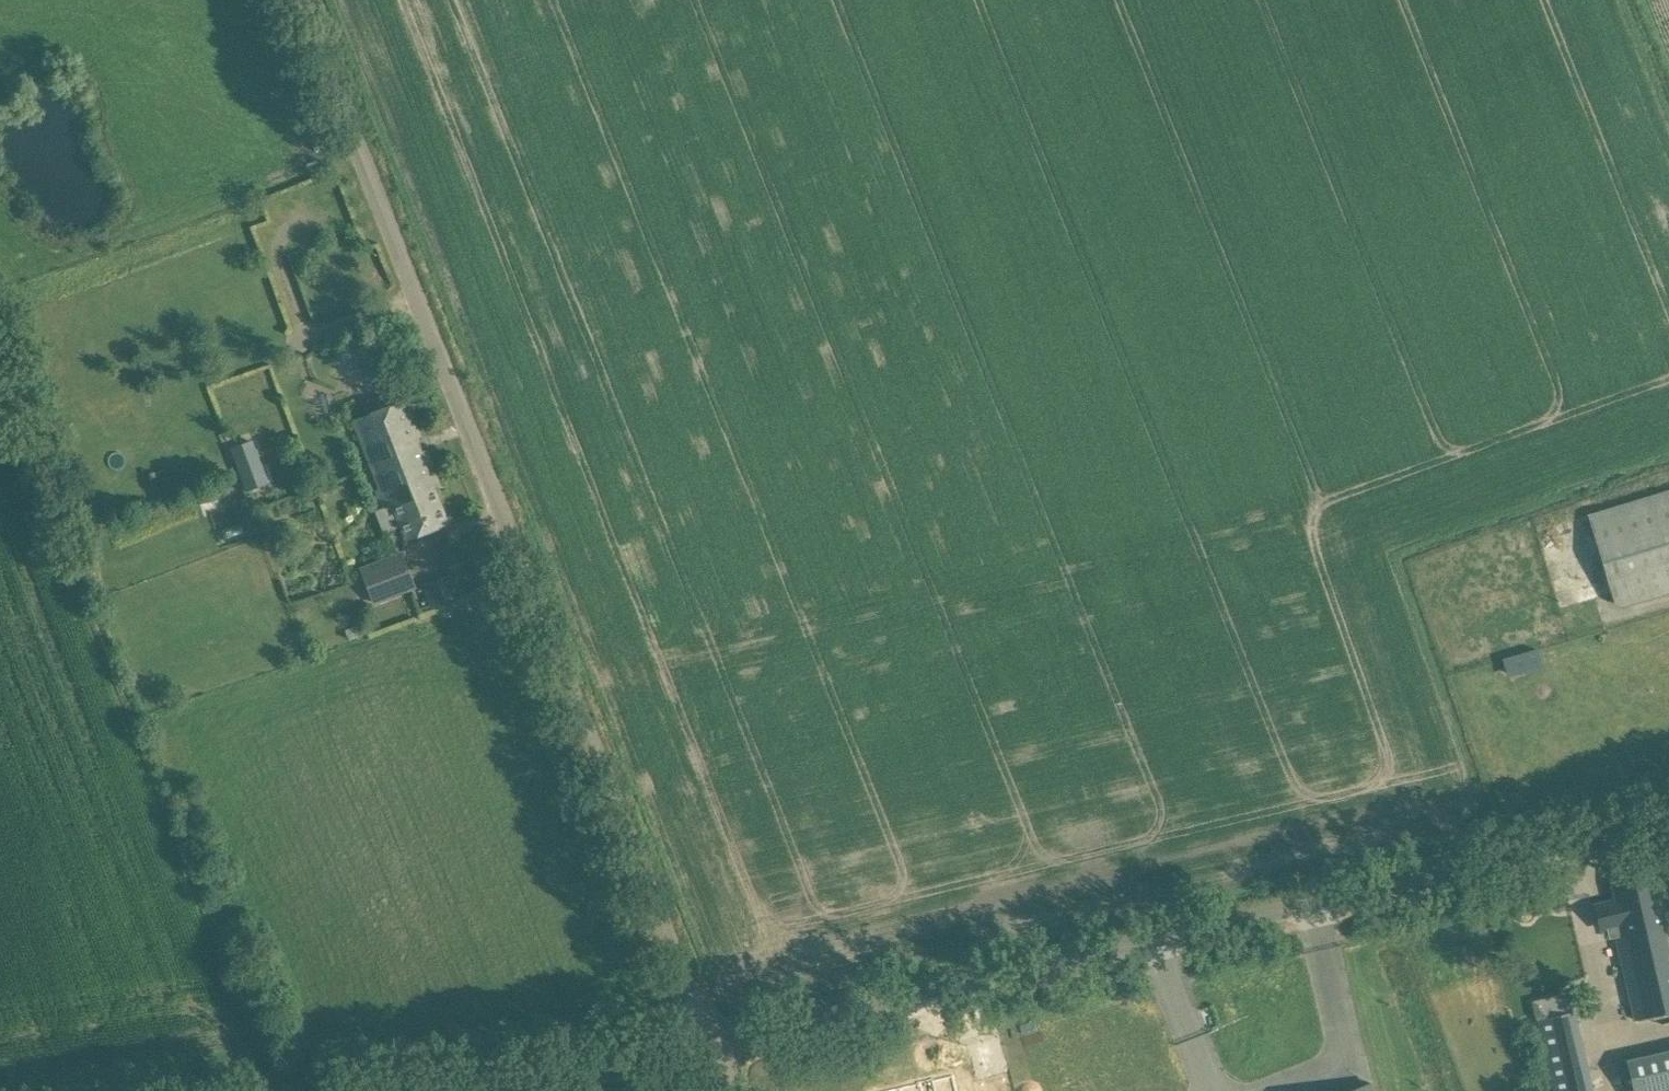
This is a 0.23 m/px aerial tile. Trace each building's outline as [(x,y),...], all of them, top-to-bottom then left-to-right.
[(354,420),(378,480),(431,459),(427,449),(422,451),(417,438),(422,437),(408,399),(354,420)] [(230,456),(239,477),(260,469),(251,447),(243,450),(240,444),(232,448),(234,454),(230,456)] [(431,459),(378,480),(382,491),(378,492),(384,507),(394,503),(408,538),(448,522),(435,487),(441,485),(431,459)] [(1622,606),(1668,592),(1668,491),(1588,515),(1614,602),(1622,606)] [(402,550),(359,567),(374,604),(417,588),(402,550)] [(421,584),(430,607),(461,596),(452,572),(421,584)] [(1537,649),(1505,659),(1510,675),(1542,665),(1537,649)] [(1594,907),(1599,928),(1614,924),(1637,1019),(1668,1011),(1668,936),(1655,875),(1612,885),(1616,902),(1594,907)] [(1555,1090),(1594,1090),(1575,1010),(1538,1018),(1555,1090)] [(1626,1060),(1634,1090),(1668,1090),(1668,1050),(1626,1060)] [(953,1073),(873,1088),(873,1090),(956,1090),(953,1073)]
